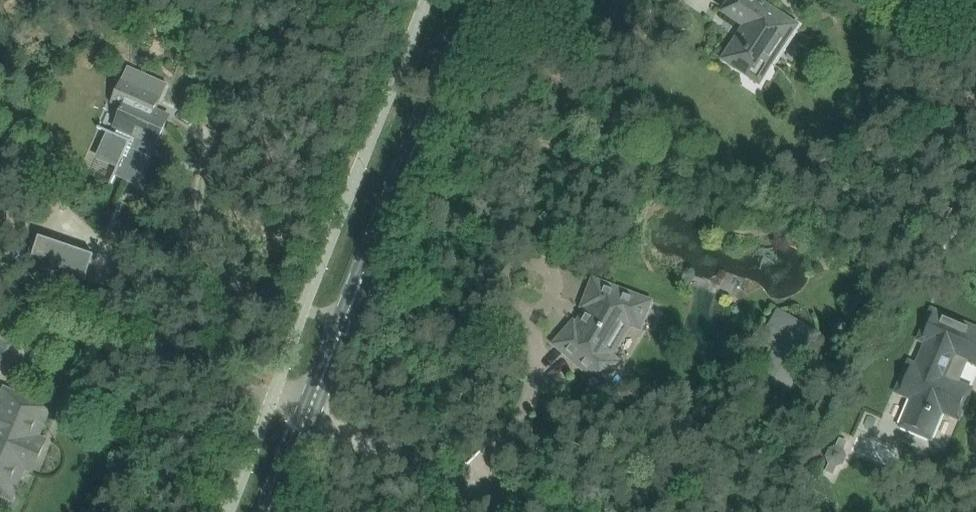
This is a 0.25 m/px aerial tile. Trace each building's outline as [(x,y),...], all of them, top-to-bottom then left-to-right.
[(758,0),(732,0),(724,11),(746,26),(724,59),(759,82),(797,25),(758,0)] [(794,47),(788,56),(795,61),(801,52),(794,47)] [(109,133),(97,159),(117,168),(109,188),(111,188),(116,176),(138,186),(151,157),(137,151),(142,139),(156,145),(169,116),(154,109),(166,82),(130,66),(113,104),(124,109),(115,127),(120,129),(117,135),(109,132),(108,131),(100,127),(99,129),(109,133)] [(39,236),(30,261),(86,281),(95,255),(39,236)] [(651,302),(613,287),(594,280),(584,307),(590,309),(580,328),(574,323),(556,344),(601,384),(609,375),(603,370),(639,310),(646,313),(651,302)] [(777,348),(759,378),(788,394),(823,334),(778,309),(761,339),(777,348)] [(895,394),(913,401),(910,407),(902,425),(930,437),(942,410),(959,417),(971,389),(958,384),(968,359),(975,362),(975,329),(936,313),(915,362),(909,360),(895,394)] [(0,331),(0,370),(14,337),(0,331)] [(5,388),(0,400),(0,495),(13,500),(26,469),(33,472),(47,440),(39,437),(45,422),(51,407),(5,388)] [(829,461),(824,472),(833,476),(838,466),(839,466),(842,466),(845,463),(847,459),(846,455),(844,451),(849,442),(840,438),(836,447),(834,448),(833,449),(830,453),(829,457),(829,460),(829,461)]
